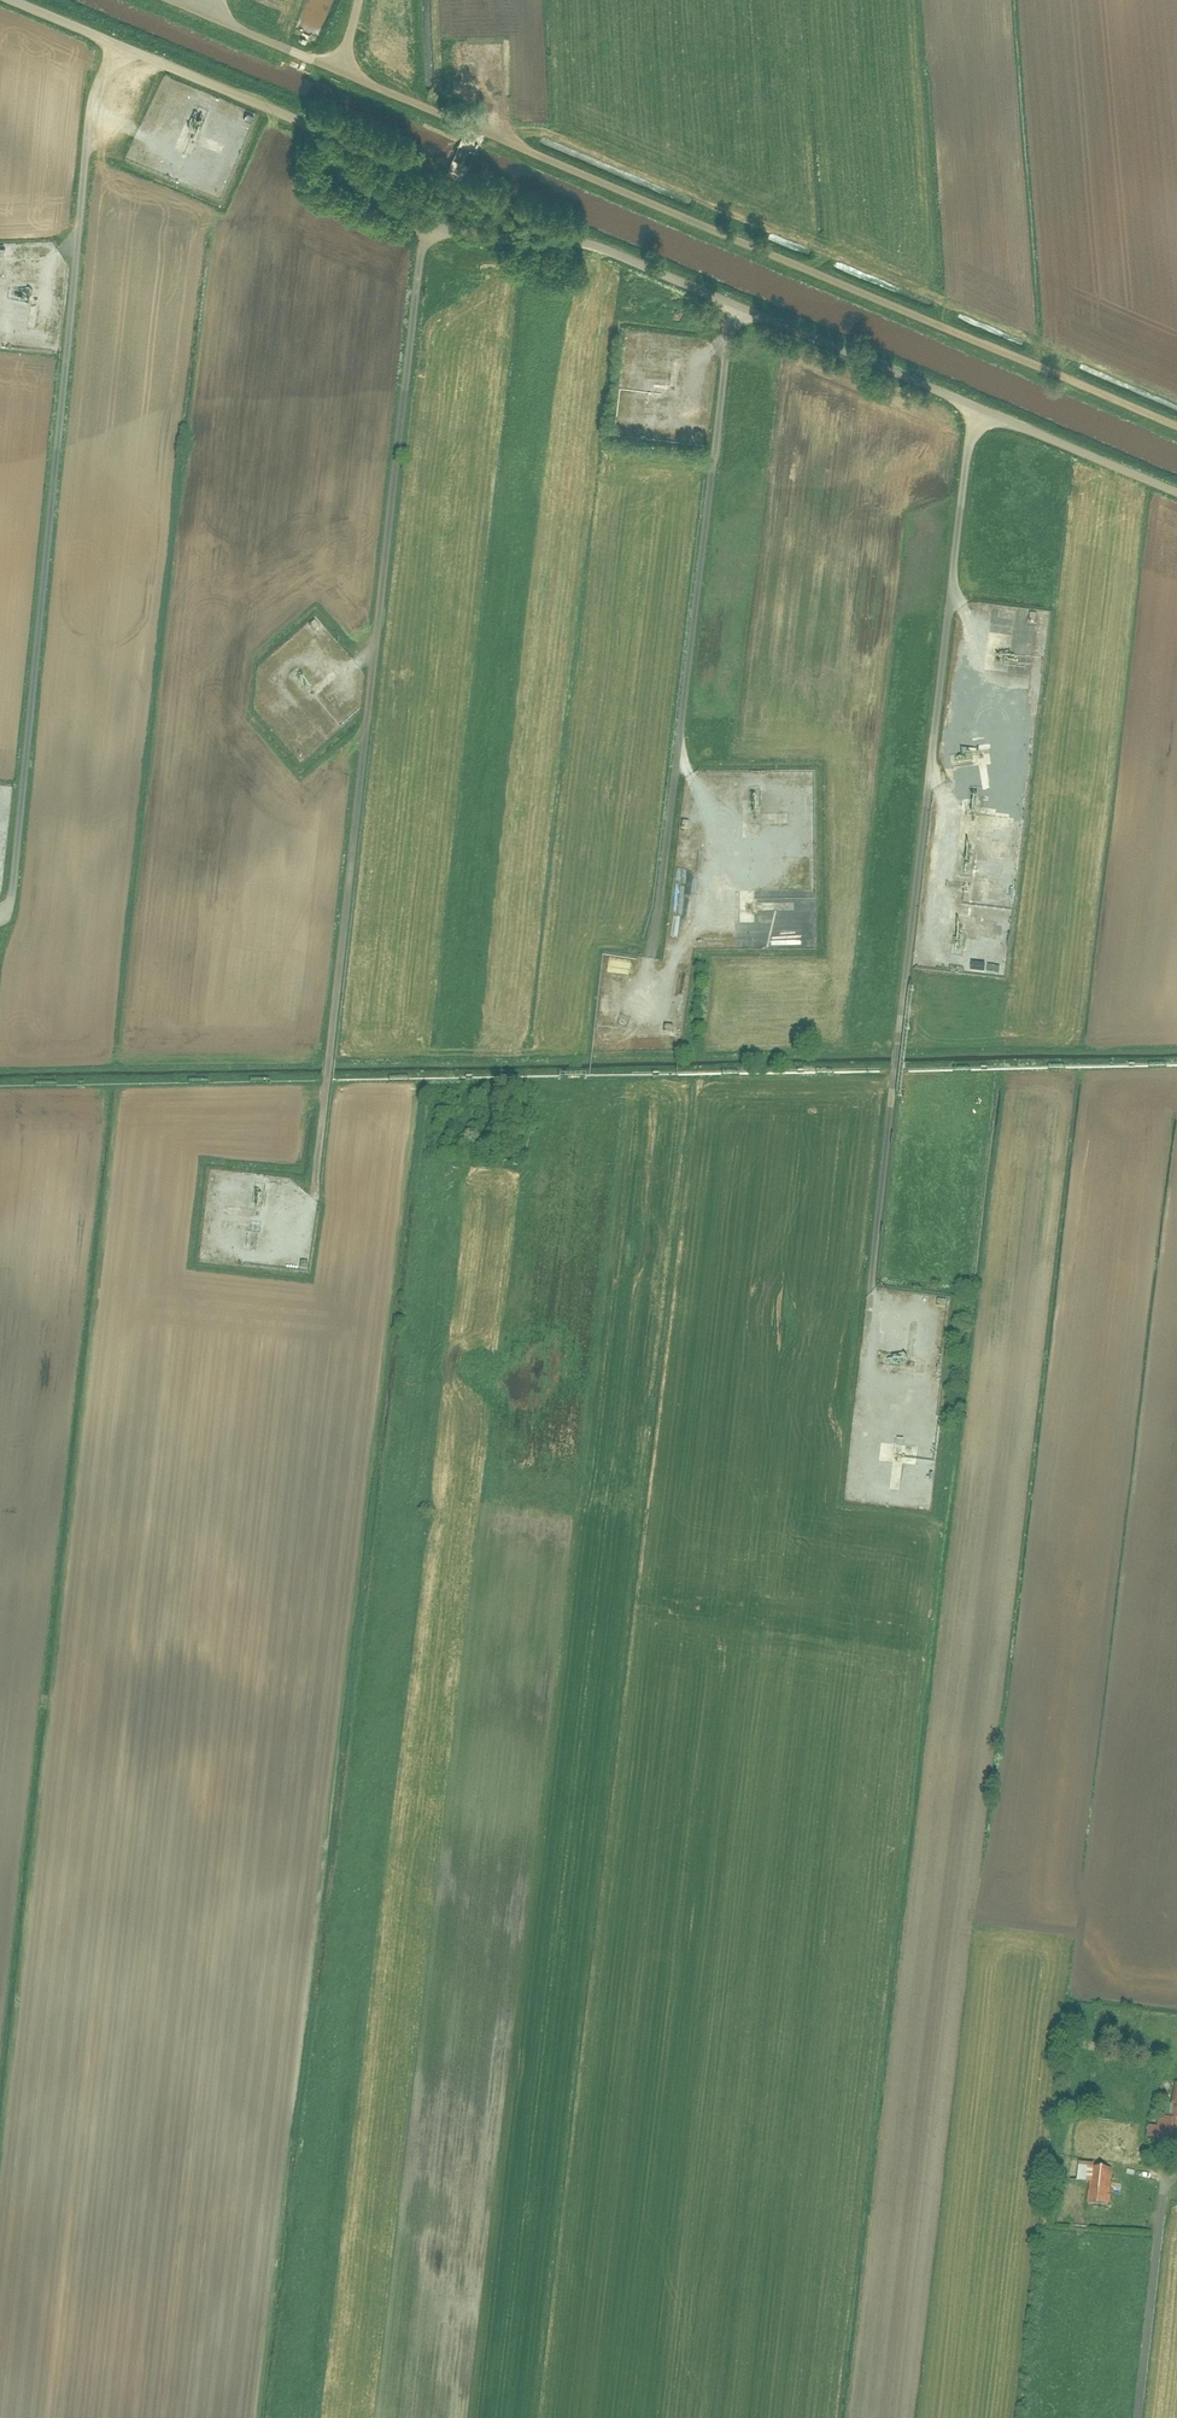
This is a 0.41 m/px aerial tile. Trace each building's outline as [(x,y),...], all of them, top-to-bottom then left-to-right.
[(706,440),(705,430),(695,431),(696,441),(706,440)] [(1039,614),(1029,613),(1028,623),(1038,624),(1039,614)] [(1078,2184),(1091,2185),(1089,2207),(1110,2208),(1112,2173),(1092,2171),(1092,2169),(1080,2168),(1078,2184)]
